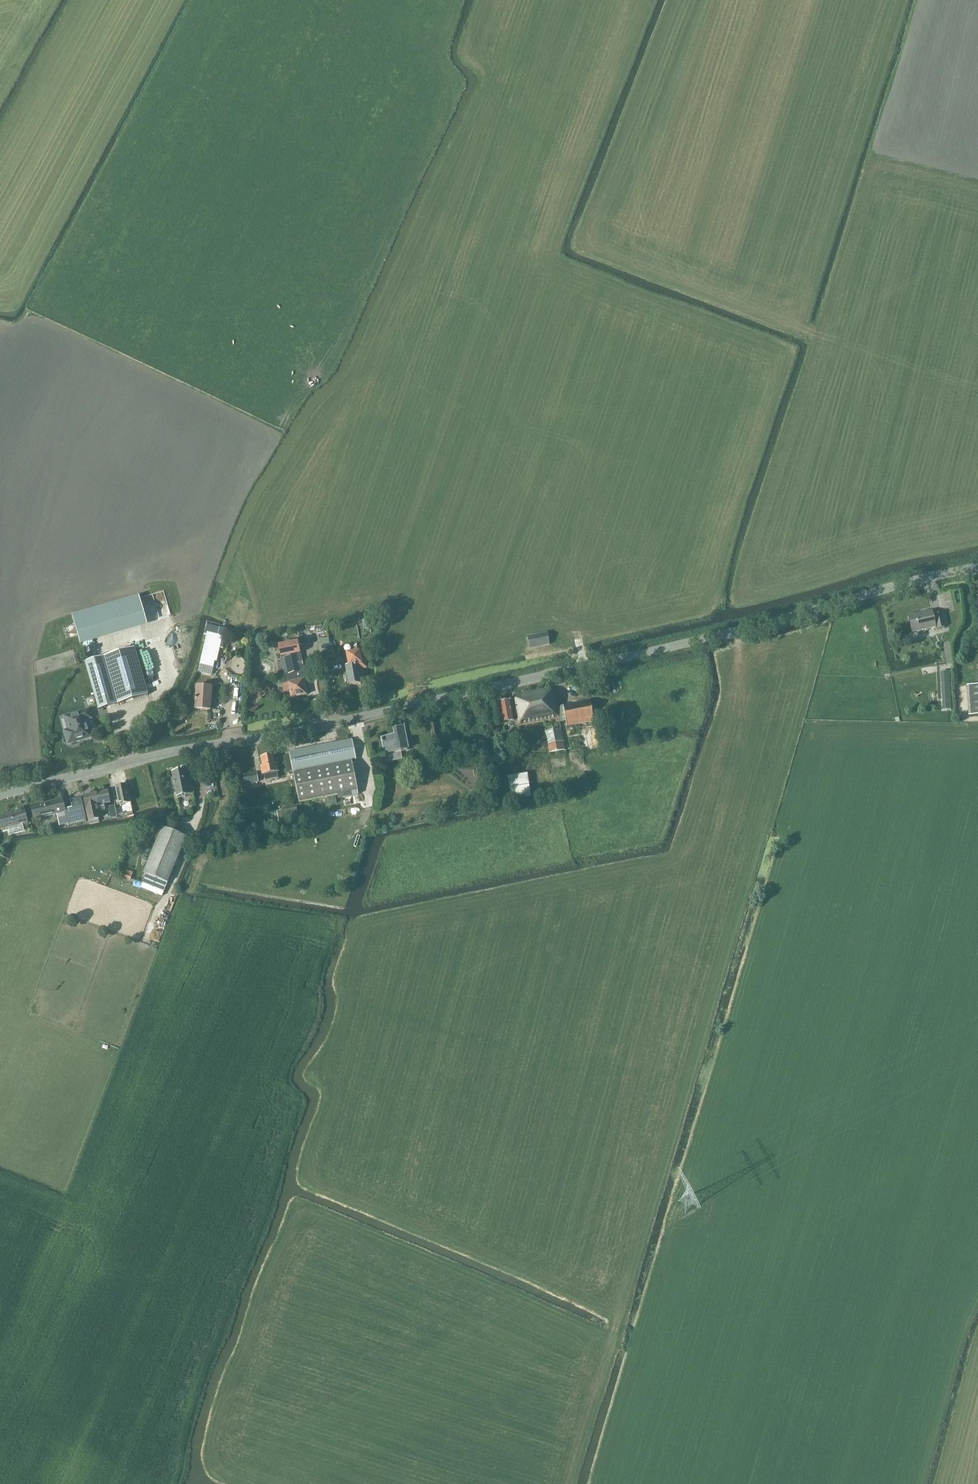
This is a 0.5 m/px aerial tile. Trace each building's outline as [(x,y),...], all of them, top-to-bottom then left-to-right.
[(942,590),(944,611),(953,610),(951,589),(942,590)] [(71,616),(80,646),(147,626),(138,596),(71,616)] [(945,627),(941,613),(933,615),(932,610),(908,615),(912,632),(935,627),(936,629),(945,627)] [(204,626),(218,629),(220,623),(206,620),(204,626)] [(547,633),(528,636),(530,649),(550,645),(547,633)] [(207,635),(198,672),(212,675),(215,661),(220,638),(207,635)] [(329,638),(320,639),(322,650),(331,648),(329,638)] [(333,640),(335,651),(341,649),(339,639),(333,640)] [(298,642),(278,646),(281,658),(300,654),(298,642)] [(85,662),(94,691),(99,709),(147,695),(145,688),(158,684),(147,644),(85,662)] [(95,655),(103,654),(101,645),(94,646),(95,655)] [(348,666),(346,666),(349,686),(361,684),(360,680),(365,679),(363,669),(367,669),(364,652),(360,653),(360,652),(346,654),(348,666)] [(300,654),(281,658),(286,683),(288,682),(290,690),(290,691),(291,698),(293,698),(294,698),(298,698),(299,696),(306,695),(303,679),(305,678),(300,654)] [(242,659),(226,658),(226,670),(242,670),(242,659)] [(949,672),(942,672),(944,709),(952,709),(949,672)] [(966,685),(969,716),(977,715),(977,685),(966,685)] [(212,687),(196,686),(194,709),(210,710),(212,687)] [(502,700),(500,702),(498,702),(502,723),(517,720),(519,726),(559,718),(560,721),(566,720),(568,725),(594,720),(590,700),(557,707),(555,695),(553,696),(551,688),(513,696),(514,700),(512,701),(512,699),(509,700),(507,699),(502,700)] [(96,703),(88,706),(92,716),(100,713),(96,703)] [(64,733),(67,742),(69,743),(78,741),(79,738),(90,735),(85,720),(90,718),(88,710),(67,716),(69,724),(66,725),(67,730),(65,731),(64,733)] [(561,728),(545,731),(550,753),(565,750),(561,728)] [(403,757),(401,750),(408,749),(404,729),(397,730),(398,736),(381,739),(384,752),(385,754),(386,760),(403,757)] [(289,753),(289,754),(283,755),(287,773),(293,772),(299,802),(358,790),(352,760),(356,760),(352,740),(289,753)] [(279,772),(277,763),(275,763),(273,755),(260,757),(261,766),(259,766),(261,775),(263,775),(264,780),(278,777),(277,772),(279,772)] [(171,779),(174,790),(175,789),(177,797),(194,794),(189,769),(172,772),(173,778),(171,779)] [(257,773),(243,776),(245,784),(259,782),(257,773)] [(119,804),(115,805),(117,816),(133,813),(131,804),(131,802),(129,803),(126,785),(116,787),(119,804)] [(91,794),(83,796),(85,808),(88,821),(89,821),(89,823),(89,825),(99,822),(99,821),(99,819),(98,811),(105,810),(103,805),(109,803),(107,791),(91,794)] [(62,800),(31,807),(34,819),(56,814),(65,812),(68,824),(68,826),(86,822),(81,797),(70,800),(72,808),(64,810),(62,800)] [(0,816),(0,830),(8,827),(22,824),(27,822),(23,807),(17,809),(18,812),(0,816)] [(277,812),(279,824),(299,820),(297,808),(277,812)] [(162,827),(143,872),(147,874),(168,882),(186,837),(162,827)] [(147,874),(142,886),(163,894),(168,882),(147,874)]
